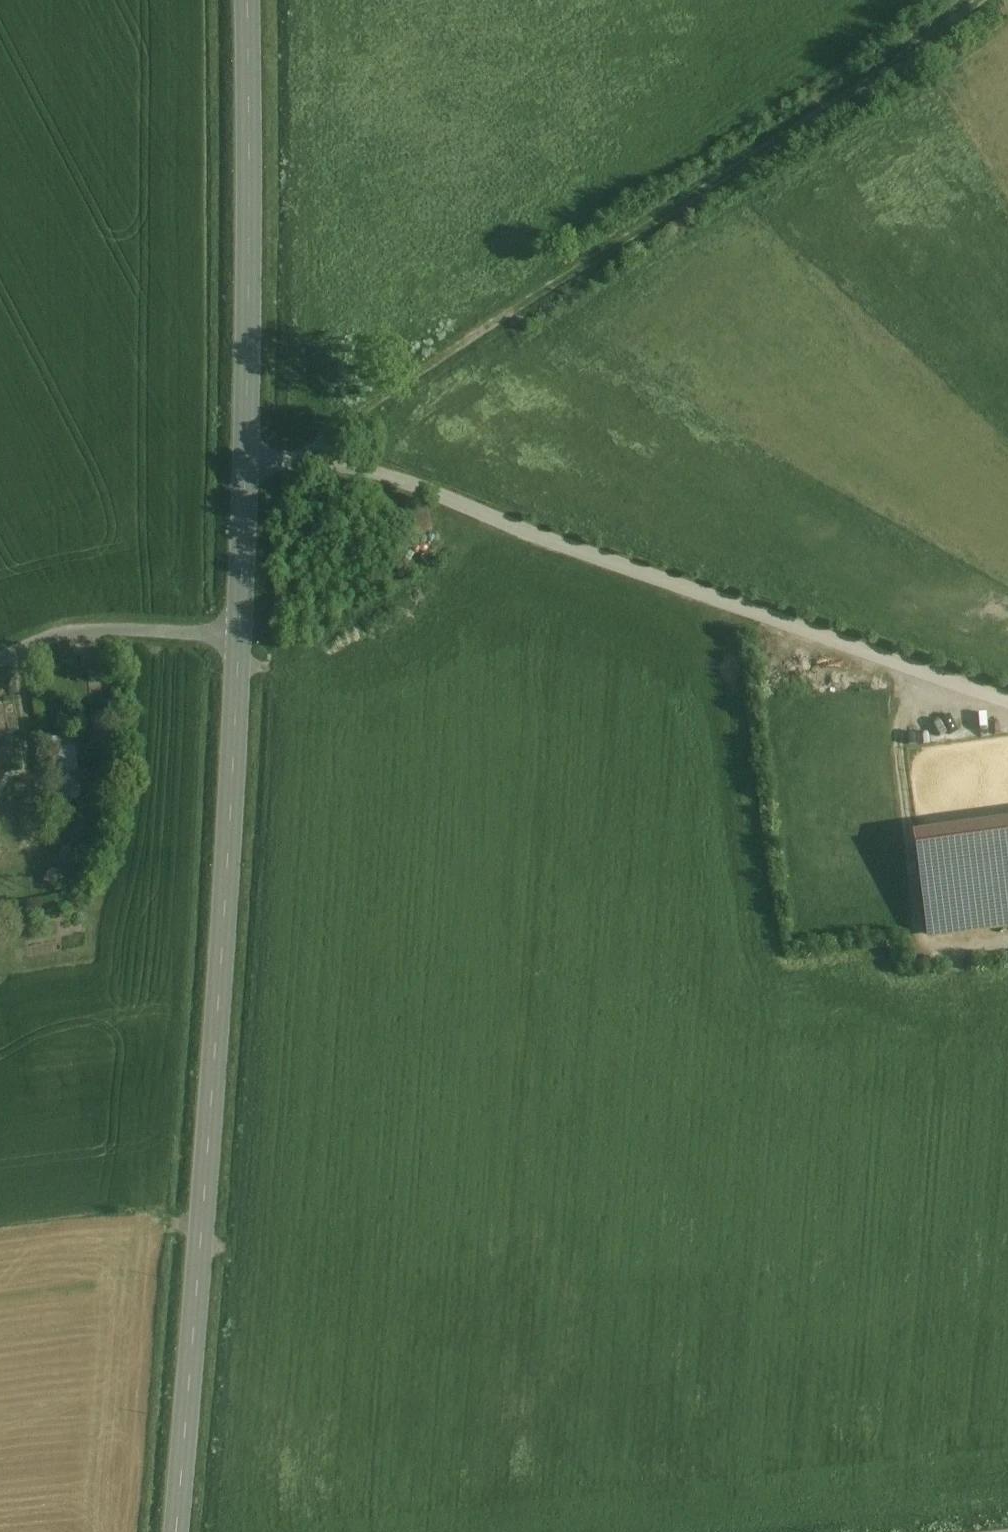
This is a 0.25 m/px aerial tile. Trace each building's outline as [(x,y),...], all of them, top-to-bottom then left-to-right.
[(440,528),(431,498),(410,504),(418,534),(440,528)] [(14,690),(0,692),(0,738),(2,748),(19,745),(17,731),(21,730),(14,690)] [(73,740),(49,742),(52,787),(77,785),(73,740)] [(915,837),(930,942),(1007,931),(1007,824),(915,837)]
